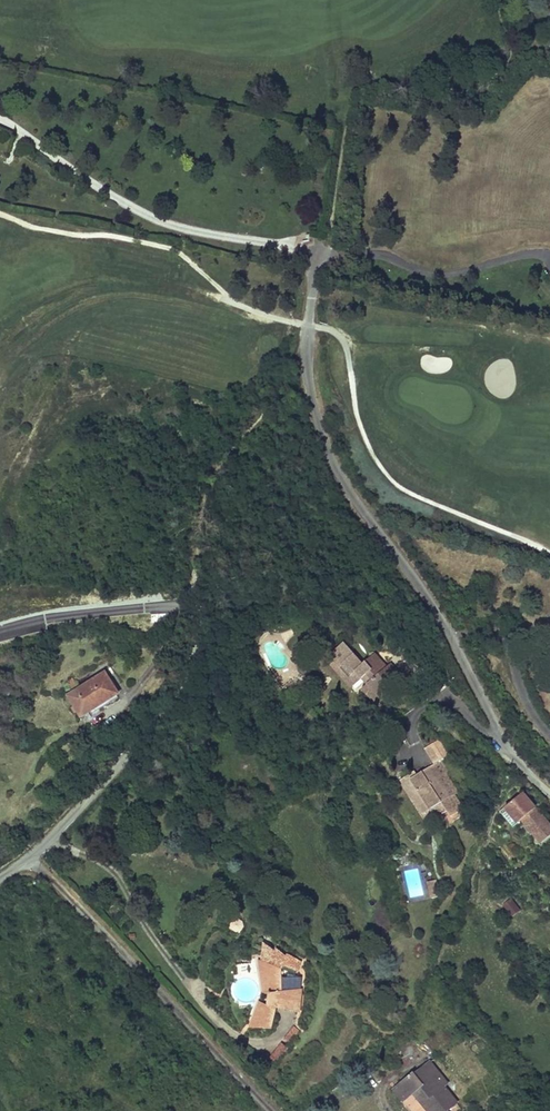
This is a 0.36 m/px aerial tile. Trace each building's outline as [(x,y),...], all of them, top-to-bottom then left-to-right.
[(17,134),(0,129),(0,153),(10,156),(17,134)] [(339,634),(323,649),(334,662),(337,659),(343,666),(339,670),(347,679),(355,672),(359,677),(364,682),(361,684),(374,699),(390,684),(375,668),(382,662),(368,647),(359,656),(339,634)] [(334,662),(323,649),(319,653),(349,686),(359,677),(355,672),(347,679),(339,670),(343,666),(337,659),(334,662)] [(375,668),(390,684),(401,674),(386,658),(382,662),(375,668)] [(89,667),(50,691),(62,711),(72,704),(74,706),(102,689),(89,667)] [(374,699),(361,684),(357,688),(370,702),(374,699)] [(408,798),(415,793),(427,809),(433,818),(445,810),(439,801),(443,797),(432,781),(438,776),(431,765),(414,777),(408,781),(410,784),(402,789),(408,798)] [(397,782),(402,789),(410,784),(408,781),(414,777),(410,772),(397,782)] [(528,785),(517,793),(531,810),(534,807),(541,801),(528,785)] [(415,793),(408,798),(420,814),(427,809),(415,793)] [(502,807),(516,823),(521,818),(531,810),(517,793),(502,807)] [(521,818),(542,843),(549,836),(549,826),(534,807),(531,810),(521,818)] [(431,873),(434,884),(444,882),(441,870),(431,873)] [(444,882),(434,884),(435,890),(445,888),(444,882)] [(514,917),(522,907),(509,898),(501,907),(514,917)] [(240,926),(240,921),(236,917),(231,917),(227,921),(227,926),(231,930),(236,930),(240,926)] [(296,1016),(297,981),(291,981),(293,977),(294,977),(298,968),(284,961),(283,963),(274,955),(272,958),(263,950),(261,967),(260,967),(261,999),(265,998),(264,1004),(267,1005),(266,1011),(264,1010),(258,1007),(250,1026),(263,1031),(261,1034),(269,1033),(271,1021),(269,1021),(274,1010),(281,1013),(296,1016)] [(263,1031),(250,1026),(258,1007),(256,1006),(246,1033),(261,1034),(263,1031)] [(439,1027),(424,1039),(433,1052),(449,1041),(439,1027)] [(294,1048),(304,1037),(294,1028),(284,1039),(294,1048)] [(279,1069),(293,1055),(281,1044),(267,1058),(279,1069)] [(445,1110),(455,1103),(442,1086),(445,1084),(427,1062),(418,1069),(421,1073),(415,1077),(412,1074),(410,1072),(393,1086),(404,1100),(411,1094),(425,1110),(445,1110)] [(412,1074),(415,1077),(421,1073),(418,1069),(412,1074)] [(404,1100),(393,1086),(388,1089),(399,1104),(404,1100)]
